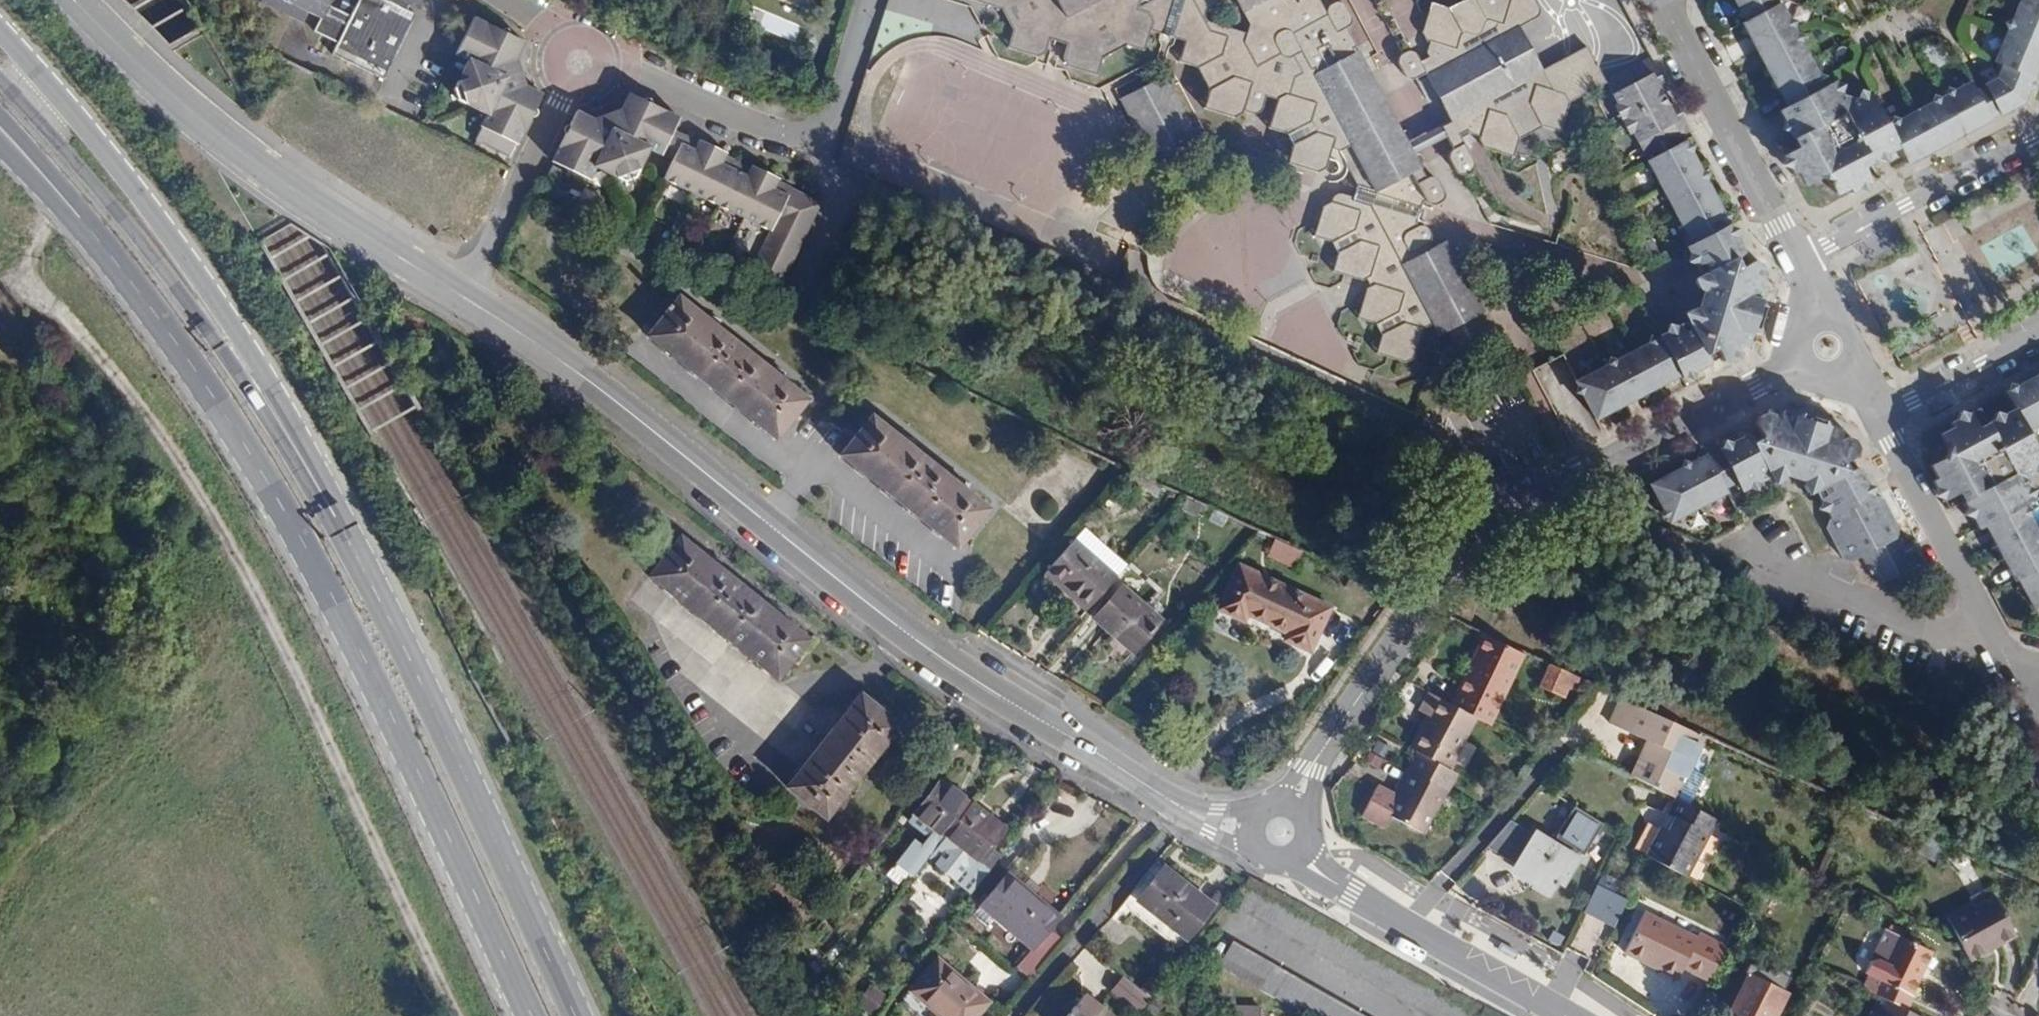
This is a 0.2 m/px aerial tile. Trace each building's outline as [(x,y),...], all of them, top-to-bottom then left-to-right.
[(416,3),(417,0),(352,0),(343,18),(323,8),(326,0),(255,0),(253,4),(296,24),(301,15),(315,22),(317,18),(339,28),(325,57),(378,83),(411,15),(402,10),(403,8),(405,4),(413,8),(416,3)] [(1380,343),(1377,353),(1407,363),(1413,360),(1421,332),(1424,328),(1432,324),(1439,337),(1447,333),(1460,356),(1489,341),(1477,318),(1486,312),(1476,292),(1448,240),(1431,248),(1429,243),(1433,236),(1429,228),(1420,226),(1417,220),(1422,205),(1425,202),(1429,204),(1431,205),(1435,205),(1439,203),(1443,198),(1443,193),(1436,180),(1432,178),(1426,177),(1421,167),(1424,164),(1426,160),(1423,155),(1418,155),(1415,156),(1414,154),(1409,145),(1407,142),(1411,140),(1414,136),(1411,131),(1405,130),(1401,131),(1347,28),(1350,24),(1351,19),(1342,3),(1333,4),(1330,5),(1326,10),(1321,0),(980,0),(1003,7),(1014,28),(1008,47),(1038,56),(1047,52),(1051,38),(1067,43),(1063,56),(1068,65),(1098,74),(1104,55),(1123,44),(1144,51),(1151,31),(1186,42),(1180,61),(1198,67),(1210,93),(1206,108),(1233,116),(1235,111),(1252,117),(1256,115),(1260,109),(1265,95),(1278,99),(1269,127),(1286,133),(1294,147),(1289,163),(1317,172),(1325,168),(1332,148),(1340,151),(1357,185),(1353,199),(1335,193),(1332,203),(1324,206),(1315,236),(1333,242),(1339,254),(1333,271),(1361,281),(1367,279),(1371,288),(1367,289),(1358,317),(1376,324),(1382,336),(1380,343)] [(1543,71),(1520,27),(1533,21),(1537,19),(1538,16),(1538,13),(1538,10),(1535,3),(1534,0),(1465,0),(1448,8),(1432,3),(1422,31),(1427,41),(1430,41),(1425,52),(1427,54),(1429,57),(1421,62),(1417,54),(1411,51),(1405,52),(1400,58),(1399,63),(1407,77),(1409,79),(1412,79),(1416,79),(1425,74),(1451,123),(1442,128),(1447,137),(1453,149),(1449,154),(1449,159),(1455,170),(1459,173),(1467,175),(1479,198),(1488,193),(1459,135),(1467,131),(1469,135),(1479,139),(1484,148),(1512,156),(1518,138),(1539,127),(1559,132),(1568,104),(1541,95),(1531,77),(1543,71)] [(1784,157),(1795,176),(1802,172),(1808,185),(1827,175),(1836,193),(1847,188),(1851,193),(1870,183),(1862,168),(1898,150),(1906,164),(1923,155),(1934,149),(1949,141),(1962,134),(1979,125),(1990,119),(1976,93),(1972,84),(1915,113),(1899,121),(1890,117),(1883,121),(1868,91),(1855,97),(1846,95),(1839,82),(1832,85),(1828,78),(1820,77),(1811,60),(1803,44),(1806,38),(1799,38),(1797,33),(1795,29),(1797,24),(1791,23),(1780,0),(1735,0),(1747,22),(1744,24),(1752,38),(1759,52),(1764,63),(1780,93),(1788,109),(1780,113),(1789,128),(1797,145),(1799,149),(1784,157)] [(1999,114),(2024,101),(2025,97),(2032,81),(2038,66),(2038,65),(2038,0),(2024,0),(2021,7),(2014,23),(2007,25),(2011,32),(2009,36),(2007,39),(2002,41),(2004,47),(1997,65),(1999,66),(1996,72),(1999,81),(1985,88),(1999,114)] [(476,139),(512,158),(542,95),(523,87),(521,82),(512,59),(521,41),(469,17),(451,54),(464,60),(450,89),(457,104),(486,118),(476,139)] [(1587,49),(1543,71),(1531,77),(1541,95),(1568,104),(1606,84),(1587,49)] [(1674,115),(1671,108),(1661,89),(1657,83),(1654,77),(1661,73),(1654,60),(1606,84),(1618,106),(1615,111),(1622,114),(1619,119),(1626,122),(1637,143),(1647,147),(1649,151),(1692,131),(1684,117),(1677,120),(1674,115)] [(1657,83),(1661,89),(1668,86),(1661,73),(1654,77),(1657,83)] [(1167,74),(1120,99),(1155,166),(1202,140),(1167,74)] [(1985,88),(1976,93),(1990,119),(1999,114),(1985,88)] [(551,161),(569,171),(584,177),(589,167),(615,179),(630,175),(643,146),(652,150),(653,148),(662,151),(662,150),(672,128),(674,123),(677,116),(629,93),(619,112),(599,119),(593,121),(575,112),(551,161)] [(1683,115),(1678,104),(1671,108),(1674,115),(1677,120),(1684,117),(1683,115)] [(672,128),(662,150),(673,156),(680,141),(683,134),(672,128)] [(683,134),(680,141),(689,145),(694,147),(697,140),(683,134)] [(776,221),(803,234),(819,199),(797,189),(791,186),(791,185),(788,191),(778,186),(773,184),(777,178),(778,176),(749,162),(748,165),(745,172),(741,170),(725,162),(720,160),(724,153),(725,151),(698,138),(697,140),(694,147),(689,145),(680,141),(673,156),(662,150),(662,151),(654,167),(686,183),(775,225),(776,221)] [(1688,250),(1730,226),(1720,208),(1708,185),(1694,158),(1686,142),(1649,161),(1692,242),(1686,245),(1688,250)] [(748,165),(724,153),(720,160),(725,162),(741,170),(745,172),(748,165)] [(561,173),(549,168),(542,184),(553,189),(561,173)] [(791,185),(777,178),(773,184),(778,186),(788,191),(791,185)] [(776,221),(775,225),(745,286),(760,293),(771,299),(803,234),(776,221)] [(1730,226),(1688,250),(1709,290),(1712,291),(1756,305),(1762,302),(1766,290),(1763,284),(1724,270),(1719,270),(1735,261),(1730,251),(1740,245),(1736,237),(1730,226)] [(1749,342),(1743,346),(1749,348),(1761,310),(1768,287),(1765,281),(1768,275),(1766,271),(1761,262),(1750,263),(1746,256),(1740,245),(1730,251),(1735,261),(1719,270),(1724,270),(1763,284),(1766,290),(1762,302),(1756,305),(1712,291),(1711,294),(1706,311),(1749,324),(1752,330),(1749,342)] [(647,338),(775,441),(806,402),(678,299),(647,338)] [(1749,324),(1706,311),(1661,335),(1664,340),(1681,374),(1683,379),(1691,375),(1704,368),(1698,356),(1708,351),(1698,331),(1738,345),(1743,346),(1749,342),(1752,330),(1749,324)] [(1698,356),(1704,368),(1716,361),(1720,359),(1722,363),(1728,365),(1742,358),(1740,357),(1742,352),(1738,345),(1698,331),(1708,351),(1698,356)] [(1662,384),(1681,374),(1664,340),(1652,335),(1648,346),(1620,361),(1611,357),(1605,368),(1578,382),(1597,419),(1622,406),(1641,396),(1662,384)] [(1943,499),(1958,491),(1960,494),(1977,528),(1987,523),(1992,533),(1994,539),(1992,547),(2001,552),(1999,560),(2008,565),(2009,568),(2016,581),(2022,577),(2019,586),(2027,591),(2038,611),(2038,538),(2037,533),(2028,517),(2032,508),(2028,501),(2034,498),(2028,484),(2029,479),(2032,471),(2038,467),(2038,454),(2029,433),(2036,429),(2037,421),(2038,420),(2038,376),(2036,377),(2023,384),(2008,392),(2016,407),(1980,425),(1973,410),(1952,421),(1955,428),(1942,434),(1951,452),(1934,460),(1941,474),(1932,479),(1943,499)] [(1800,423),(1801,424),(1803,420),(1782,413),(1778,423),(1775,416),(1766,413),(1760,416),(1756,427),(1757,429),(1753,432),(1745,436),(1741,438),(1747,449),(1756,444),(1768,464),(1783,415),(1801,420),(1800,423)] [(1747,449),(1741,438),(1732,443),(1719,450),(1722,455),(1711,461),(1709,458),(1699,463),(1681,472),(1668,479),(1653,486),(1672,523),(1689,514),(1695,516),(1697,510),(1699,508),(1704,506),(1710,509),(1712,502),(1727,494),(1726,491),(1737,485),(1742,494),(1789,470),(1801,424),(1800,423),(1801,420),(1783,415),(1768,464),(1756,444),(1747,449)] [(837,456),(954,551),(985,511),(869,416),(837,456)] [(1801,424),(1789,470),(1799,473),(1801,474),(1812,441),(1815,442),(1818,444),(1822,432),(1831,428),(1820,425),(1803,420),(1801,424)] [(1845,437),(1846,438),(1848,433),(1831,428),(1822,432),(1818,444),(1815,442),(1812,441),(1801,474),(1805,475),(1806,475),(1814,491),(1829,519),(1870,500),(1872,495),(1868,486),(1863,478),(1853,483),(1847,473),(1830,480),(1845,437)] [(1853,483),(1863,478),(1859,470),(1856,465),(1860,451),(1857,446),(1855,441),(1846,438),(1845,437),(1830,480),(1847,473),(1853,483)] [(1808,495),(1814,491),(1806,475),(1805,475),(1801,474),(1799,473),(1796,483),(1803,485),(1808,495)] [(1210,507),(1186,496),(1179,512),(1193,519),(1195,513),(1204,518),(1210,507)] [(1862,560),(1897,538),(1902,530),(1897,521),(1886,500),(1879,500),(1870,500),(1829,519),(1826,529),(1842,560),(1853,565),(1862,560)] [(1041,576),(1083,613),(1123,567),(1081,531),(1041,576)] [(1301,550),(1275,537),(1265,558),(1292,571),(1301,550)] [(809,641),(680,538),(648,578),(777,681),(809,641)] [(1907,539),(1897,538),(1862,560),(1873,580),(1884,586),(1913,572),(1917,560),(1912,550),(1907,539)] [(1307,655),(1327,611),(1236,568),(1216,612),(1241,623),(1244,616),(1284,635),(1280,642),(1307,655)] [(1118,589),(1090,618),(1129,652),(1157,622),(1118,589)] [(1525,653),(1484,634),(1450,704),(1477,719),(1490,725),(1525,653)] [(1575,677),(1549,664),(1538,686),(1564,699),(1569,689),(1575,677)] [(1575,677),(1569,689),(1582,695),(1588,683),(1575,677)] [(1417,752),(1407,769),(1447,791),(1448,791),(1457,775),(1449,770),(1477,719),(1450,704),(1427,692),(1418,710),(1427,715),(1409,748),(1417,752)] [(1598,718),(1610,723),(1622,698),(1610,693),(1598,718)] [(859,694),(785,788),(824,821),(900,726),(859,694)] [(1647,741),(1631,775),(1678,800),(1689,806),(1704,775),(1690,768),(1704,737),(1670,721),(1622,698),(1610,723),(1647,741)] [(1402,785),(1394,801),(1387,815),(1424,835),(1447,791),(1407,769),(1406,769),(1398,783),(1402,785)] [(938,845),(944,838),(970,803),(941,781),(914,815),(935,831),(929,838),(922,847),(914,841),(895,864),(912,878),(926,861),(938,845)] [(1402,785),(1398,783),(1390,799),(1394,801),(1402,785)] [(1678,800),(1667,820),(1674,824),(1667,836),(1660,832),(1647,856),(1649,857),(1687,878),(1718,821),(1689,806),(1678,800)] [(970,803),(944,838),(938,845),(926,861),(971,895),(1000,857),(990,849),(1004,830),(970,803)] [(1545,841),(1534,833),(1515,864),(1533,875),(1529,882),(1548,893),(1559,875),(1566,880),(1578,861),(1575,859),(1579,853),(1585,857),(1605,825),(1573,805),(1554,836),(1550,834),(1545,841)] [(935,831),(914,815),(909,822),(929,838),(935,831)] [(1674,824),(1667,820),(1660,832),(1667,836),(1674,824)] [(1933,842),(1925,839),(1917,853),(1934,862),(1942,847),(1933,842)] [(1791,858),(1777,851),(1770,865),(1783,872),(1791,858)] [(1137,903),(1185,941),(1212,907),(1164,868),(1137,903)] [(1616,882),(1601,875),(1581,912),(1597,920),(1610,893),(1616,882)] [(981,906),(1032,950),(1058,919),(1006,876),(981,906)] [(1972,906),(1993,895),(1989,886),(1968,898),(1970,903),(1972,906)] [(1626,901),(1610,893),(1597,920),(1612,928),(1626,901)] [(1945,918),(1967,958),(2014,931),(1993,895),(1972,906),(1970,903),(1944,917),(1945,918)] [(1185,941),(1137,903),(1129,911),(1178,950),(1185,941)] [(1683,967),(1707,979),(1724,946),(1699,933),(1697,937),(1643,910),(1623,951),(1677,978),(1683,967)] [(1731,933),(1740,915),(1731,910),(1722,929),(1731,933)] [(1871,976),(1864,989),(1887,1001),(1905,1009),(1918,985),(1928,971),(1923,968),(1932,952),(1885,928),(1874,950),(1877,957),(1872,960),(1866,973),(1871,976)] [(1218,968),(1262,993),(1303,1015),(1362,1015),(1232,942),(1218,968)] [(1070,967),(1096,982),(1107,965),(1081,949),(1070,967)] [(937,959),(909,992),(937,1015),(944,1015),(945,1015),(978,1015),(989,1003),(937,959)] [(1787,993),(1749,974),(1727,1015),(1775,1015),(1787,993)] [(1139,991),(1150,1000),(1162,985),(1151,976),(1139,991)] [(1139,991),(1124,978),(1112,992),(1139,1014),(1151,1001),(1150,1000),(1139,991)] [(870,1013),(878,997),(862,989),(854,1006),(870,1013)] [(1069,1015),(1110,1015),(1085,996),(1069,1015)] [(1905,1009),(1887,1001),(1881,1013),(1873,1009),(1869,1015),(1919,1015),(1905,1009)]
